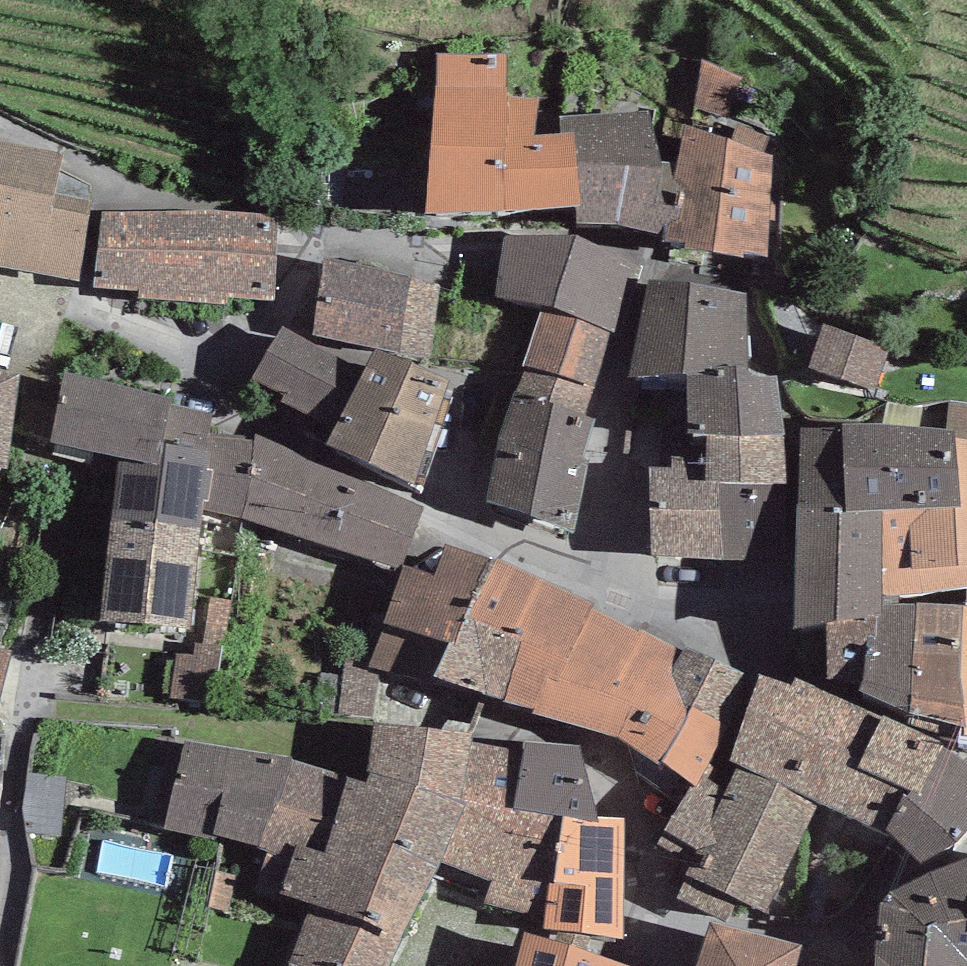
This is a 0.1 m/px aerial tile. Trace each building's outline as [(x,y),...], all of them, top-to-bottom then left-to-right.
[(437,53),(426,213),(576,208),(581,207),(574,132),(561,133),(535,134),(538,99),(507,95),(506,55),(437,53)] [(741,78),(702,59),(694,108),(731,117),(741,78)] [(576,208),(577,224),(616,225),(665,235),(678,164),(661,161),(648,111),(560,116),(561,133),(574,132),(581,207),(576,208)] [(739,124),(732,141),(764,151),(769,137),(739,124)] [(732,141),(685,127),(678,164),(665,235),(664,242),(686,243),(685,249),(743,258),(746,251),(768,256),(774,154),(764,151),(732,141)] [(0,140),(0,267),(78,281),(89,200),(57,194),(62,154),(0,140)] [(276,214),(103,212),(95,287),(138,290),(138,298),(227,304),(227,297),(274,300),(276,214)] [(505,236),(497,296),(544,308),(615,332),(632,266),(576,236),(505,236)] [(326,259),(312,336),(431,358),(440,285),(326,259)] [(746,294),(650,279),(629,377),(687,374),(748,365),(746,294)] [(602,393),(615,332),(544,308),(521,368),(525,369),(602,393)] [(824,323),(809,369),(877,391),(892,345),(824,323)] [(335,429),(364,372),(283,326),(251,379),(284,395),(281,402),(335,429)] [(335,429),(326,446),(413,483),(450,380),(376,350),(364,372),(335,429)] [(720,481),(786,482),(785,433),(776,376),(749,375),(748,365),(687,374),(689,433),(710,436),(706,457),(705,480),(720,481)] [(8,469),(20,374),(0,369),(0,467),(8,469)] [(516,392),(594,419),(602,393),(525,369),(516,392)] [(66,370),(52,441),(117,459),(160,465),(171,404),(172,398),(66,370)] [(516,392),(487,502),(574,530),(589,460),(583,459),(594,419),(516,392)] [(953,401),(947,431),(954,431),(955,438),(966,440),(966,402),(953,401)] [(117,459),(110,520),(201,530),(203,510),(242,519),(255,441),(210,436),(212,413),(171,404),(160,465),(117,459)] [(882,424),(842,425),(848,510),(883,509),(961,507),(955,438),(954,431),(947,431),(882,424)] [(794,618),(793,630),(828,624),(883,614),(884,606),(900,605),(900,599),(898,594),(883,595),(883,509),(848,510),(842,425),(801,428),(794,618)] [(423,505),(256,434),(255,441),(242,519),(400,569),(401,565),(423,505)] [(898,594),(927,592),(966,585),(966,440),(955,438),(961,507),(883,509),(883,595),(898,594)] [(652,556),(723,559),(720,481),(705,480),(706,457),(672,456),(672,467),(649,467),(652,556)] [(720,481),(723,559),(788,562),(786,482),(720,481)] [(201,530),(110,520),(100,619),(190,628),(201,530)] [(400,569),(384,623),(448,641),(460,644),(468,618),(497,558),(447,544),(435,575),(401,565),(400,569)] [(497,558),(468,618),(524,637),(502,703),(534,709),(533,714),(605,733),(621,739),(666,642),(609,616),(593,609),(595,603),(497,558)] [(859,691),(908,712),(916,604),(900,605),(884,606),(883,614),(828,624),(827,679),(862,681),(859,691)] [(916,604),(908,712),(964,728),(966,728),(959,682),(963,605),(916,604)] [(448,641),(431,677),(502,703),(524,637),(468,618),(460,644),(448,641)] [(666,642),(621,739),(657,764),(661,760),(691,783),(696,787),(703,777),(752,679),(687,646),(685,652),(666,642)] [(12,648),(0,645),(0,700),(12,648)] [(761,675),(730,762),(739,766),(819,805),(889,835),(921,863),(957,841),(966,831),(966,764),(941,749),(944,744),(883,715),(882,718),(797,679),(793,687),(761,675)] [(374,725),(369,772),(462,800),(471,744),(473,734),(374,725)] [(261,849),(291,759),(186,741),(168,830),(261,849)] [(524,751),(515,808),(562,817),(599,822),(599,816),(579,745),(525,743),(524,751)] [(524,751),(471,744),(462,800),(471,801),(442,863),(491,880),(484,903),(544,917),(549,882),(557,883),(562,817),(515,808),(524,751)] [(261,849),(292,861),(279,894),(311,903),(290,962),(303,965),(393,965),(442,863),(471,801),(462,800),(369,772),(365,782),(291,759),(261,849)] [(767,913),(819,805),(739,766),(727,789),(703,777),(696,787),(691,783),(658,845),(692,862),(686,873),(767,913)] [(543,929),(625,939),(625,818),(599,816),(599,822),(562,817),(557,883),(549,882),(544,917),(543,929)] [(891,891),(881,905),(875,965),(966,965),(966,859),(891,891)] [(710,923),(695,965),(796,965),(802,945),(710,923)] [(526,933),(516,965),(630,965),(526,933)]
